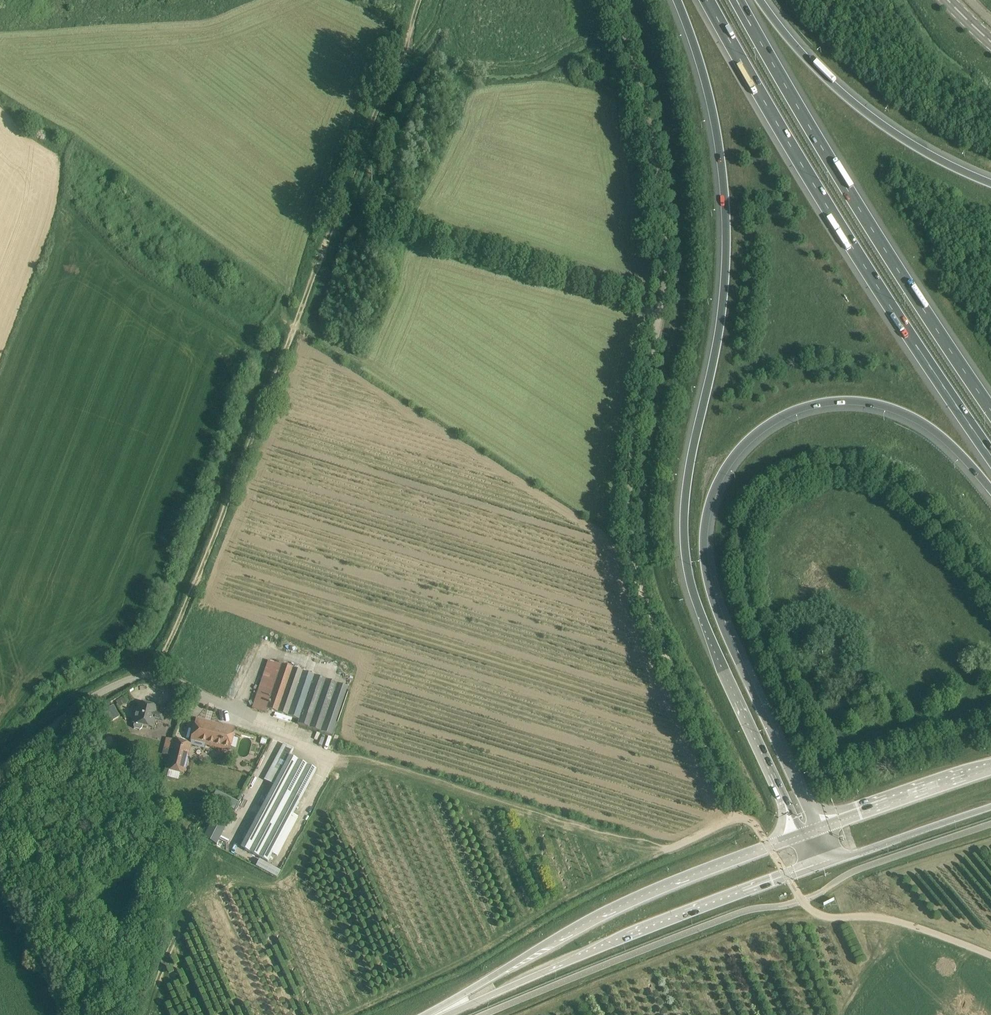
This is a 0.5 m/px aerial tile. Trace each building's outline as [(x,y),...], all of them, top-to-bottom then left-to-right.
[(337,684),(269,660),(263,680),(259,692),(253,708),(266,713),(267,709),(299,720),(298,724),(333,736),(349,687),(337,684)] [(171,694),(167,708),(178,711),(181,696),(171,694)] [(158,708),(139,703),(137,713),(135,712),(132,723),(134,724),(134,726),(134,728),(140,730),(142,728),(143,726),(153,728),(155,721),(162,722),(164,714),(157,713),(158,708)] [(229,751),(233,737),(235,727),(219,723),(219,724),(196,719),(190,744),(191,744),(204,748),(205,745),(229,751)] [(191,744),(190,744),(174,740),(166,770),(183,774),(191,744)] [(293,748),(284,743),(265,780),(273,785),(241,848),(268,862),(272,853),(278,856),(298,817),(293,814),(316,770),(289,756),(293,748)] [(213,790),(208,787),(204,799),(209,801),(213,790)] [(216,791),(212,799),(234,810),(239,802),(216,791)] [(216,844),(220,835),(206,830),(203,839),(216,844)]
